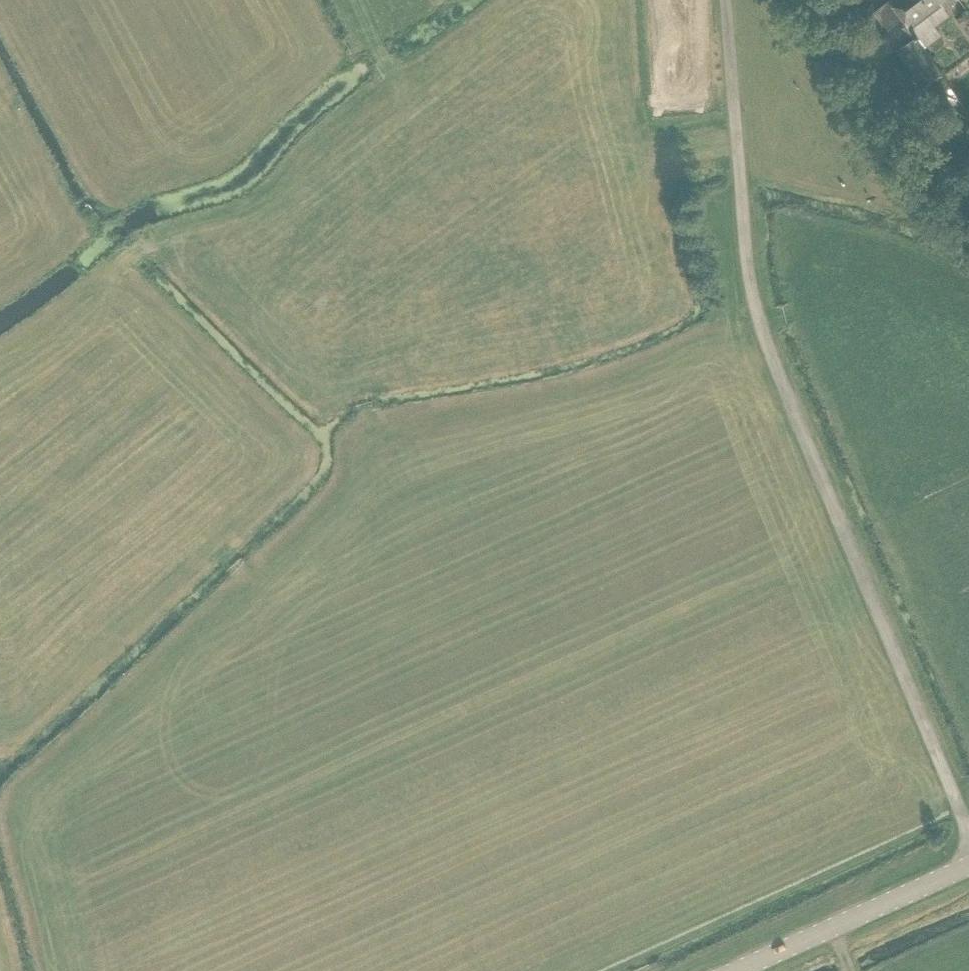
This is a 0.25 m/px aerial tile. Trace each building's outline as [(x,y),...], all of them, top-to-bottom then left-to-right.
[(940,6),(943,10),(956,0),(892,0),(875,13),(887,29),(901,19),(907,26),(901,30),(911,43),(898,51),(924,89),(943,77),(923,48),(910,29),(940,6)]
